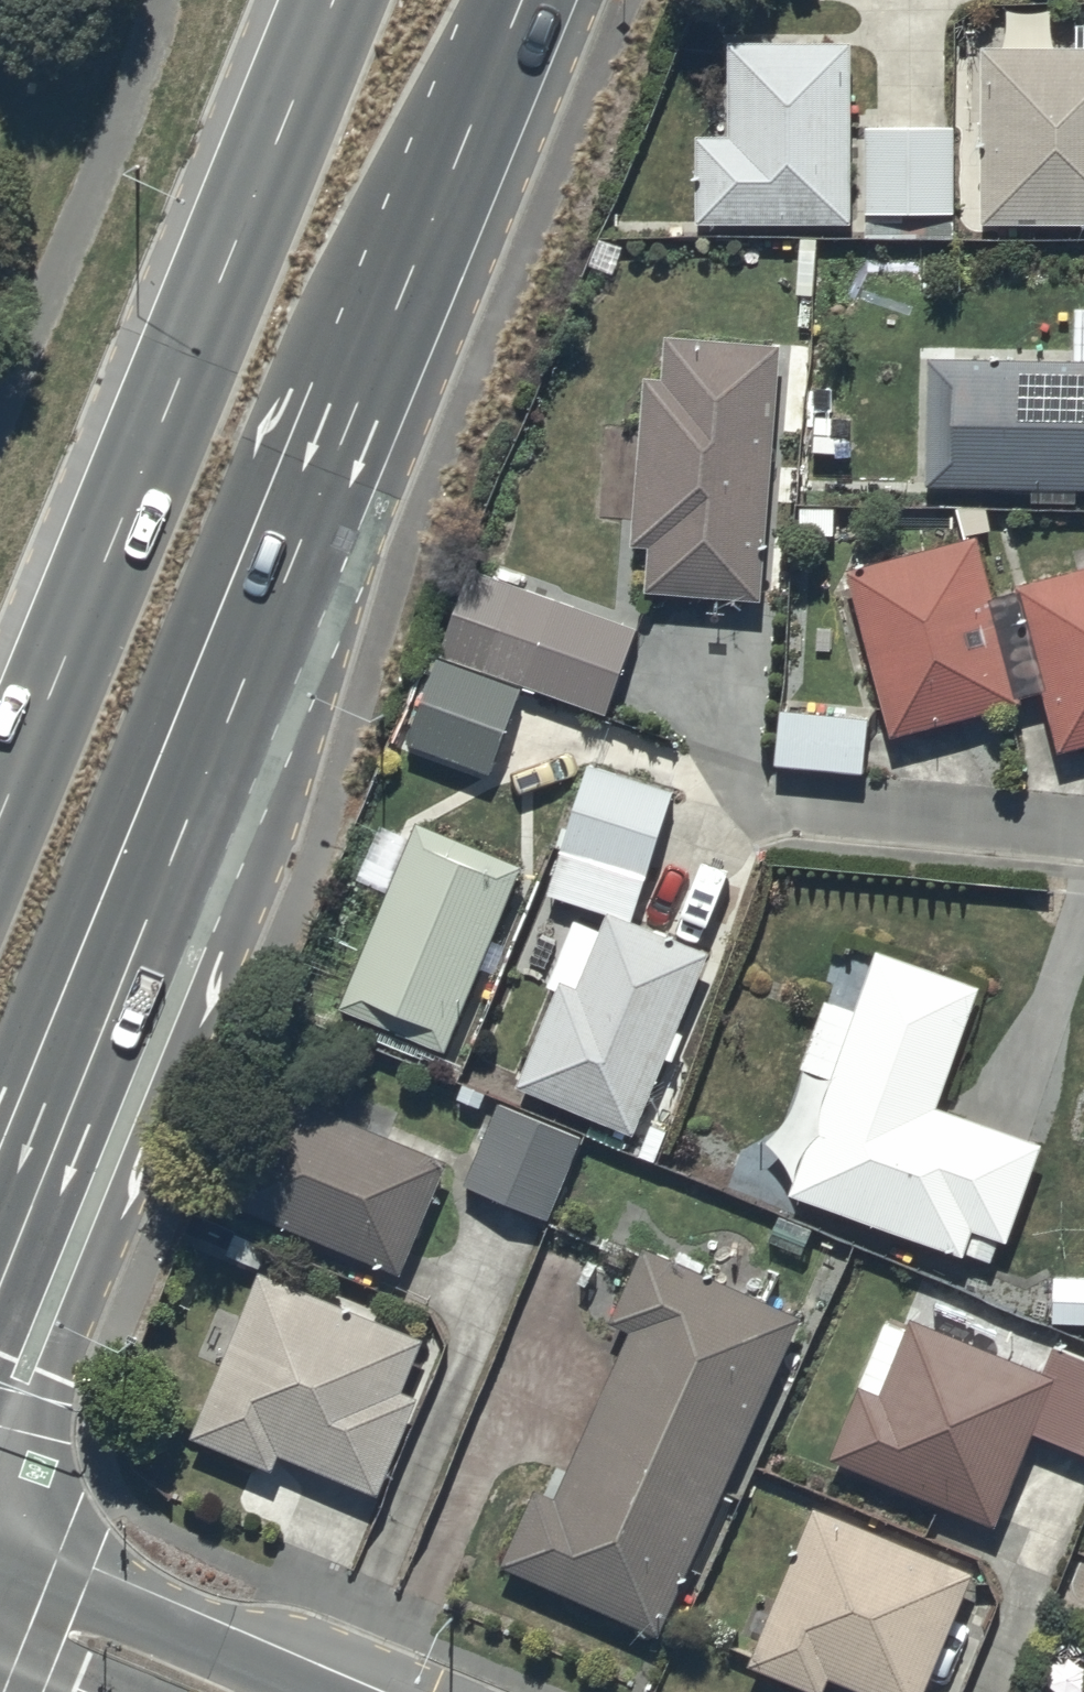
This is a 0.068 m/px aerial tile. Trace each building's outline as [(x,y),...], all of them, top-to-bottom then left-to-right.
[(983,33),(983,210),(1083,211),(1083,13),(1077,13),(1077,34),(983,33)] [(856,210),(854,27),(730,29),(731,126),(696,126),(697,211),(856,210)] [(956,204),(955,113),(867,114),(868,205),(956,204)] [(926,473),(1032,473),(1032,492),(1081,492),(1081,475),(1083,475),(1083,300),(1075,300),(1075,347),(930,347),(926,473)] [(765,586),(783,331),(668,324),(665,366),(645,365),(634,535),(654,536),(651,579),(765,586)] [(1021,574),(1022,580),(993,587),(977,526),(850,559),(892,723),(1022,689),(1021,683),(1047,676),(1063,738),(1083,733),(1083,557),(1021,574)] [(638,616),(471,555),(409,731),(490,761),(521,675),(606,706),(638,616)] [(874,706),(781,695),(776,754),(869,762),(874,706)] [(679,1021),(711,940),(631,909),(675,787),(590,754),(546,880),(609,901),(604,920),(577,908),(549,981),(559,985),(522,1079),(636,1124),(666,1049),(673,1052),(685,1023),(679,1021)] [(526,851),(419,810),(342,997),(448,1038),(526,851)] [(940,1094),(981,972),(877,936),(871,953),(842,943),(803,1056),(833,1067),(793,1183),(992,1252),(1001,1225),(1013,1229),(1046,1130),(940,1094)] [(446,1148),(270,1074),(227,1187),(276,1207),(271,1219),(357,1255),(362,1244),(399,1260),(446,1148)] [(589,1123),(502,1090),(467,1174),(557,1208),(589,1123)] [(800,1304),(643,1236),(614,1309),(631,1317),(559,1485),(537,1475),(503,1554),(665,1624),(725,1484),(742,1491),(788,1383),(770,1375),(800,1304)] [(425,1325),(261,1259),(238,1318),(220,1311),(201,1358),(218,1366),(195,1425),(278,1458),(286,1440),(382,1479),(419,1385),(403,1379),(425,1325)] [(1057,1330),(1047,1359),(916,1306),(910,1319),(887,1310),(861,1374),(864,1376),(835,1446),(998,1513),(1036,1420),(1083,1439),(1083,1341),(1057,1330)] [(816,1494),(749,1655),(822,1683),(830,1664),(904,1691),(924,1691),(950,1623),(976,1633),(985,1611),(956,1600),(974,1554),(816,1494)]
